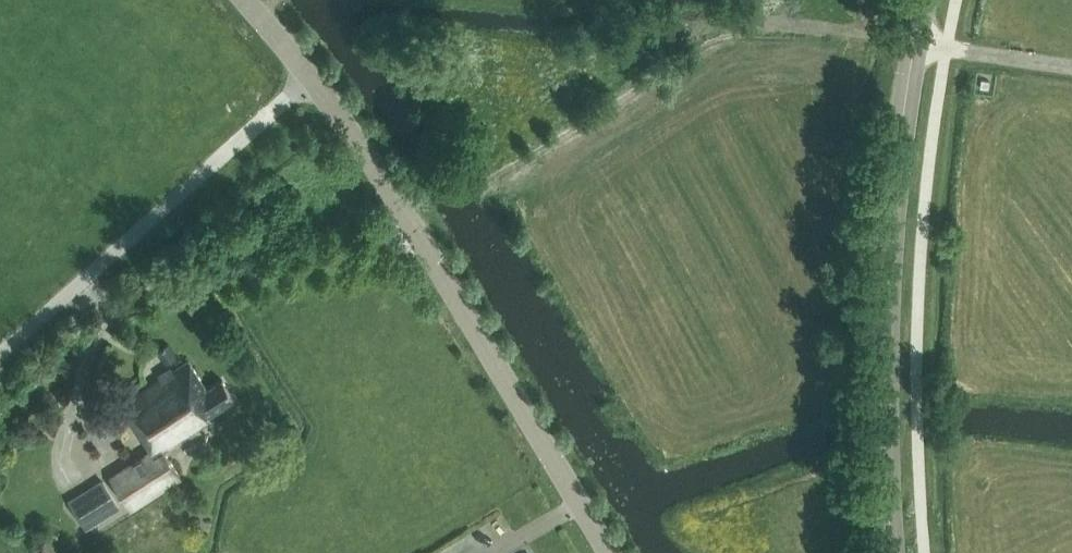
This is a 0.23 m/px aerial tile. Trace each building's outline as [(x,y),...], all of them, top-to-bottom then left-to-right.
[(222,243),(234,233),(226,225),(215,235),(222,243)] [(177,357),(168,343),(156,351),(166,365),(177,357)] [(208,415),(235,399),(223,380),(207,389),(189,360),(120,403),(151,452),(110,478),(130,510),(183,477),(165,449),(211,421),(208,415)] [(120,508),(102,479),(68,499),(86,529),(120,508)]
